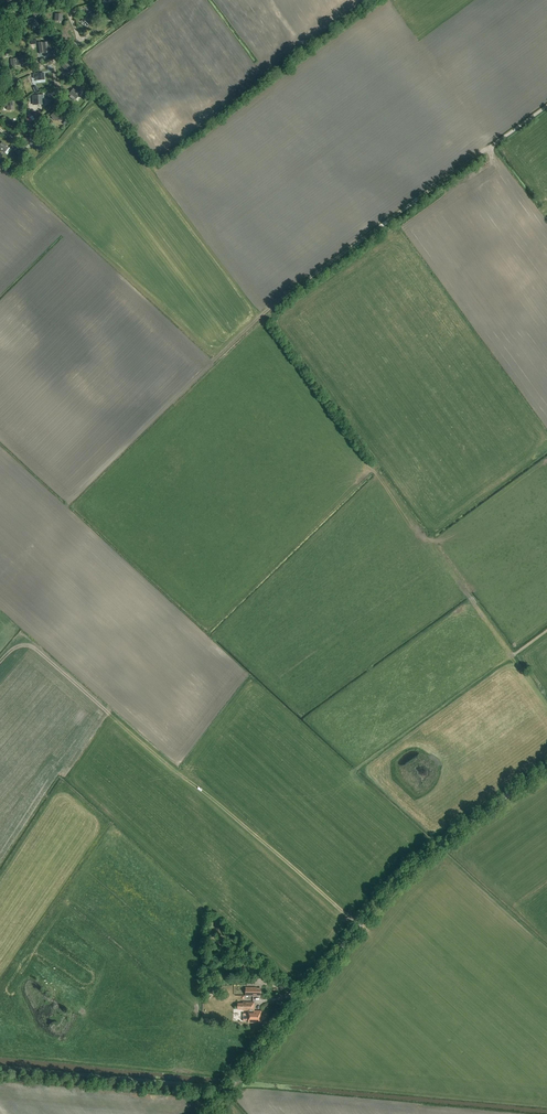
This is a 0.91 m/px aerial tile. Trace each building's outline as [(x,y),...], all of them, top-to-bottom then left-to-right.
[(89,25),(94,21),(90,17),(92,15),(90,12),(81,21),(83,23),(84,21),(89,25)] [(30,26),(37,25),(36,18),(29,19),(29,20),(27,20),(27,24),(30,23),(30,26)] [(38,43),(39,54),(43,53),(43,54),(50,53),(48,42),(42,43),(41,42),(38,43)] [(68,73),(73,68),(70,66),(72,64),(67,59),(63,62),(65,64),(62,67),(68,73)] [(79,94),(83,89),(78,85),(74,90),(73,89),(69,94),(72,97),(71,97),(72,99),(73,100),(74,99),(75,99),(75,100),(80,94),(79,94)] [(32,105),(44,105),(44,95),(32,95),(32,105)] [(2,99),(3,107),(6,107),(5,106),(7,106),(7,111),(14,110),(13,100),(6,101),(6,99),(2,99)] [(67,118),(71,113),(66,109),(62,113),(67,118)] [(57,121),(61,116),(54,111),(50,116),(52,118),(51,119),(56,122),(57,121)] [(8,152),(6,151),(9,148),(2,142),(0,145),(0,149),(6,154),(8,152)] [(268,969),(260,962),(256,966),(261,970),(263,968),(266,971),(268,969)] [(261,996),(261,988),(246,988),(246,996),(261,996)] [(254,1011),(254,1003),(243,1002),(243,1003),(238,1003),(238,1010),(243,1010),(243,1011),(248,1011),(248,1023),(261,1023),(261,1011),(254,1011)]
